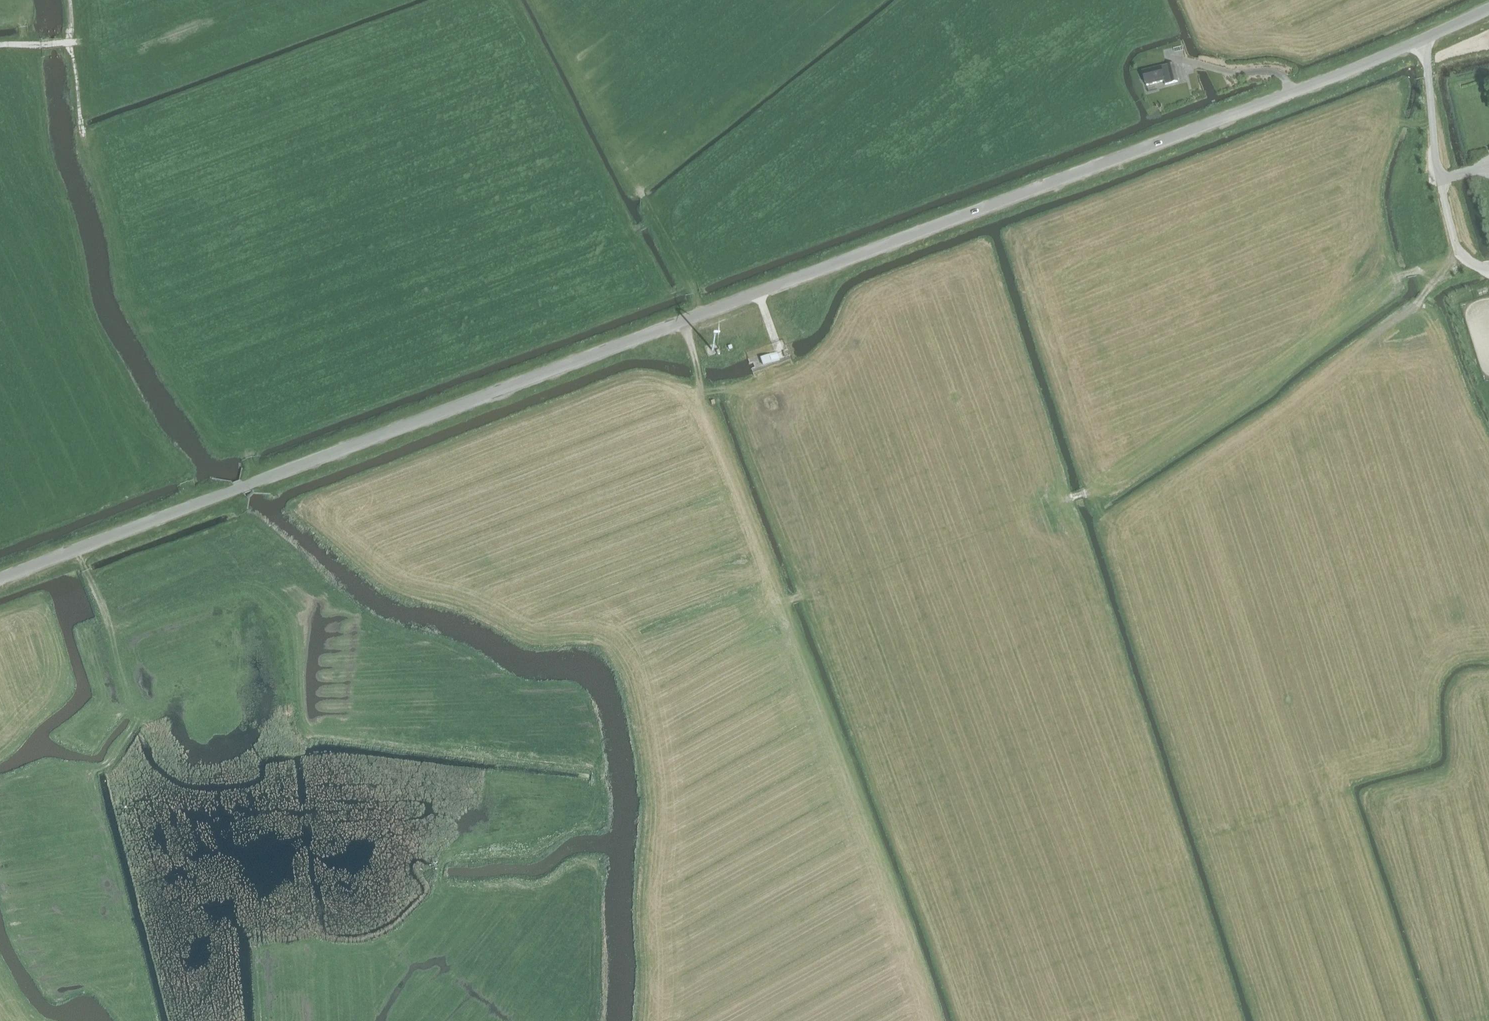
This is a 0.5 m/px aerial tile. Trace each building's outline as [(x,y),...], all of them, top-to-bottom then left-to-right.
[(1177,82),(1173,64),(1160,67),(1160,66),(1142,70),(1145,83),(1146,82),(1146,85),(1164,81),(1165,85),(1177,82)] [(761,359),(763,365),(772,362),(769,356),(761,359)]
